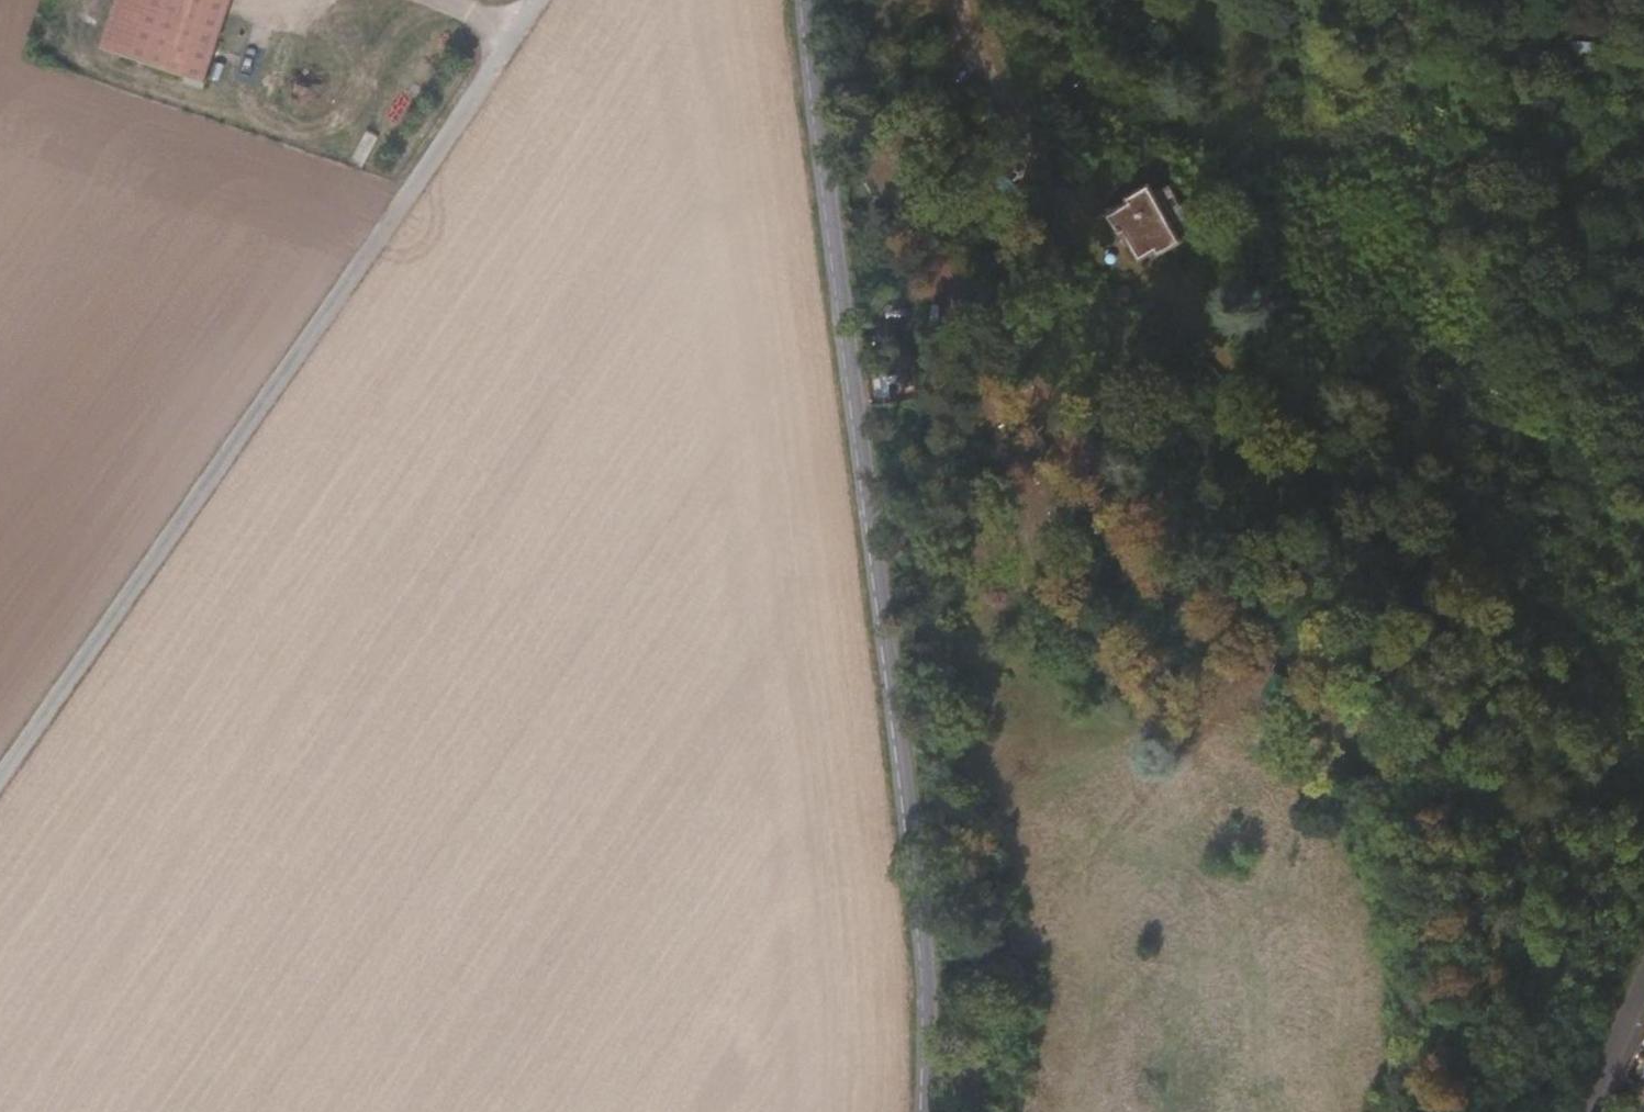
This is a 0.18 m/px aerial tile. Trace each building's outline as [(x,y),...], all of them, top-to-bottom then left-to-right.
[(233,0),(112,0),(99,42),(209,76),(233,0)] [(1622,0),(1585,0),(1585,2),(1621,8),(1622,0)] [(1182,239),(1198,228),(1175,190),(1161,200),(1155,191),(1125,208),(1128,212),(1113,220),(1125,239),(1130,235),(1146,263),(1154,258),(1158,263),(1187,246),(1182,239)]
